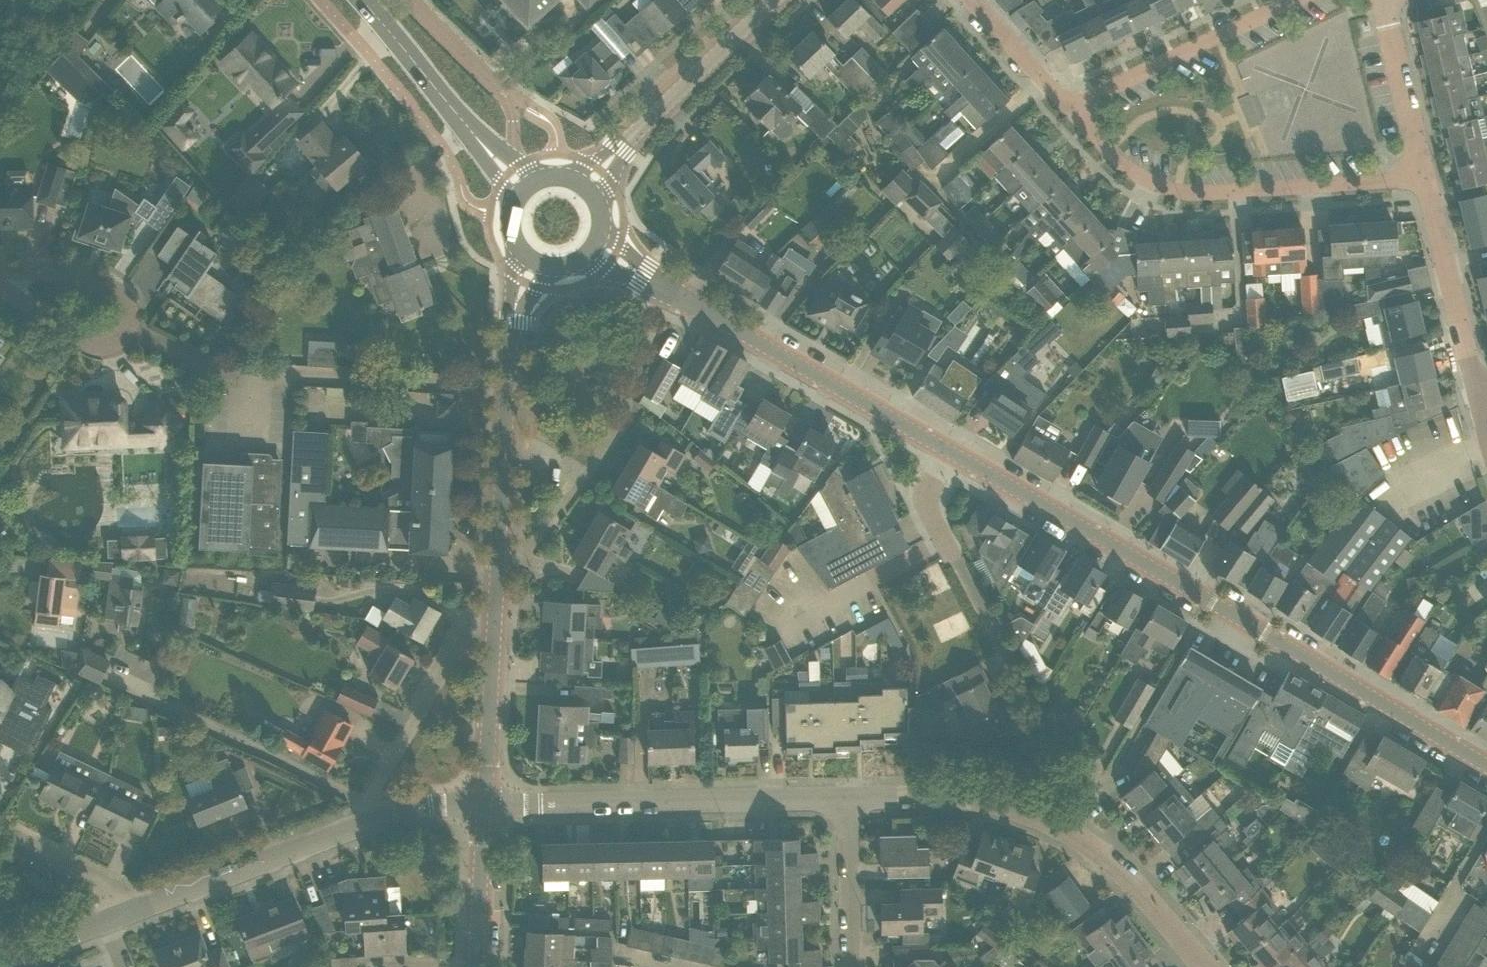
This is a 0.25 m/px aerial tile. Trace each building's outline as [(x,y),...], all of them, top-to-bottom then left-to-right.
[(157,5),(155,6),(171,24),(182,14),(199,33),(213,19),(210,16),(222,5),(218,0),(152,0),(157,5)] [(505,1),(506,2),(507,1),(515,9),(513,10),(514,11),(527,25),(554,0),(504,0),(505,1)] [(644,48),(672,23),(652,0),(625,25),(614,13),(605,21),(612,30),(622,40),(630,33),(644,48)] [(652,0),(672,23),(697,0),(652,0)] [(886,32),(865,9),(856,0),(845,0),(827,18),(844,37),(859,23),(877,41),(886,32)] [(880,20),(901,0),(861,0),(880,20)] [(1005,11),(1022,1),(1022,0),(994,0),(1005,11)] [(1089,53),(1073,19),(1052,29),(1039,13),(1043,10),(1033,0),(1016,11),(1025,21),(1050,49),(1061,45),(1069,62),(1089,53)] [(1073,19),(1089,53),(1111,42),(1094,7),(1091,0),(1082,0),(1088,12),(1073,19)] [(1133,32),(1117,0),(1108,0),(1094,7),(1111,42),(1133,32)] [(1133,32),(1154,21),(1144,0),(1118,0),(1133,32)] [(1154,21),(1177,10),(1172,0),(1144,0),(1154,21)] [(1198,0),(1172,0),(1177,10),(1198,0)] [(1418,2),(1419,20),(1436,16),(1430,0),(1424,0),(1418,2)] [(1421,30),(1424,42),(1453,34),(1464,32),(1469,31),(1464,9),(1455,12),(1453,5),(1439,8),(1441,15),(1436,16),(1419,20),(1414,22),(1416,32),(1421,30)] [(891,32),(909,51),(934,27),(916,8),(891,32)] [(1014,12),(1009,16),(1018,27),(1025,21),(1016,11),(1014,12)] [(588,25),(601,39),(601,40),(612,30),(605,21),(599,15),(588,25)] [(921,81),(959,46),(952,38),(955,35),(947,26),(944,29),(943,28),(911,58),(920,67),(906,79),(913,87),(921,81)] [(90,82),(107,99),(115,91),(78,55),(89,41),(76,31),(59,52),(90,82)] [(877,86),(850,58),(843,65),(833,55),(834,54),(826,46),(812,31),(788,54),(802,69),(808,76),(823,63),(861,103),(877,86)] [(1453,34),(1424,42),(1427,53),(1422,54),(1424,64),(1458,56),(1469,54),(1464,32),(1453,34)] [(1477,38),(1482,51),(1486,49),(1486,35),(1486,34),(1477,38)] [(249,80),(270,103),(279,94),(293,81),(251,36),(221,64),(242,87),(249,80)] [(610,49),(601,40),(601,39),(586,52),(585,51),(574,62),(559,75),(582,102),(589,96),(589,97),(610,78),(609,77),(624,64),(610,49)] [(975,64),(959,46),(921,81),(926,86),(932,81),(943,93),(953,84),(975,64)] [(861,47),(850,58),(877,86),(878,85),(888,75),(861,47)] [(59,52),(45,67),(75,96),(90,82),(59,52)] [(1458,56),(1424,64),(1426,74),(1431,72),(1434,84),(1463,77),(1474,74),(1469,54),(1458,56)] [(962,95),(944,111),(945,111),(950,119),(951,119),(959,111),(991,82),(985,75),(988,72),(979,62),(976,65),(975,64),(953,84),(952,85),(962,95)] [(746,106),(760,120),(770,130),(770,129),(778,137),(783,138),(788,136),(792,132),(793,128),(791,123),(790,121),(797,115),(819,136),(809,146),(812,149),(826,135),(825,134),(836,124),(828,116),(813,102),(805,110),(767,74),(744,98),(749,103),(746,106)] [(1432,96),(1434,106),(1468,98),(1479,95),(1474,76),(1475,75),(1474,74),(1463,77),(1434,84),(1437,95),(1432,96)] [(997,88),(991,82),(959,111),(975,129),(985,120),(996,110),(1010,97),(1000,85),(997,88)] [(1442,114),(1444,126),(1479,117),(1485,115),(1481,95),(1479,96),(1479,95),(1468,98),(1434,106),(1436,116),(1442,114)] [(85,106),(83,112),(86,118),(93,120),(100,98),(93,96),(90,107),(85,106)] [(266,160),(260,154),(303,113),(298,109),(290,100),(248,138),(241,131),(224,148),(250,175),(266,160)] [(179,102),(160,126),(183,150),(196,138),(182,124),(192,112),(179,102)] [(888,111),(876,122),(885,135),(890,142),(902,131),(898,125),(888,111)] [(837,125),(836,124),(834,125),(825,134),(826,135),(827,134),(847,155),(858,144),(850,135),(858,127),(848,115),(837,125)] [(1444,126),(1450,125),(1452,136),(1447,137),(1449,147),(1486,138),(1486,116),(1485,116),(1485,115),(1479,117),(1444,126)] [(320,124),(305,137),(299,142),(316,162),(308,170),(327,192),(364,161),(345,139),(338,145),(320,124)] [(914,124),(904,133),(918,148),(919,147),(927,140),(927,139),(914,124)] [(1010,126),(995,140),(988,147),(989,148),(981,155),(997,172),(1027,145),(1010,126)] [(902,131),(890,142),(911,169),(923,160),(915,150),(916,150),(902,131)] [(931,168),(948,154),(933,136),(932,136),(928,140),(927,140),(919,147),(918,148),(916,150),(915,150),(923,160),(925,159),(931,168)] [(1460,166),(1486,160),(1486,138),(1449,147),(1452,156),(1457,155),(1460,166)] [(682,165),(666,180),(695,211),(698,207),(709,219),(722,207),(711,196),(703,187),(711,180),(700,169),(709,161),(715,166),(724,158),(722,155),(708,141),(699,149),(700,150),(683,166),(682,165)] [(1044,163),(1027,145),(997,172),(998,173),(995,176),(1011,193),(1044,163)] [(1462,178),(1457,179),(1460,189),(1483,183),(1486,182),(1486,160),(1460,166),(1462,178)] [(49,163),(37,200),(54,205),(55,201),(65,205),(76,172),(49,163)] [(1061,181),(1044,163),(1011,193),(1012,194),(1013,193),(1029,210),(1061,181)] [(27,170),(8,170),(3,185),(3,187),(0,187),(0,225),(13,225),(32,225),(32,205),(32,184),(27,170)] [(881,190),(895,204),(916,184),(901,170),(881,190)] [(965,170),(943,189),(959,209),(973,196),(971,194),(979,187),(965,170)] [(158,201),(172,210),(168,216),(190,185),(176,175),(158,201)] [(253,176),(232,200),(244,210),(265,186),(253,176)] [(1061,182),(1061,181),(1029,210),(1030,212),(1030,211),(1031,212),(1021,221),(1030,231),(1012,253),(1016,257),(1046,230),(1045,229),(1078,200),(1071,193),(1076,189),(1066,178),(1061,182)] [(924,220),(942,203),(920,181),(902,198),(924,220)] [(1483,183),(1485,194),(1462,199),(1468,223),(1486,219),(1486,182),(1483,183)] [(194,183),(186,195),(197,203),(206,191),(194,183)] [(845,185),(830,200),(835,205),(850,191),(845,185)] [(730,201),(740,213),(748,205),(738,194),(730,201)] [(79,219),(73,238),(93,244),(94,242),(104,245),(103,247),(109,249),(110,246),(119,249),(128,222),(135,227),(142,217),(147,220),(157,206),(144,197),(138,206),(124,196),(114,210),(109,208),(89,201),(83,220),(79,219)] [(764,197),(741,220),(751,230),(774,207),(764,197)] [(1095,218),(1078,200),(1045,229),(1046,230),(1055,240),(1052,244),(1052,245),(1045,251),(1051,258),(1054,256),(1095,218)] [(396,205),(362,218),(364,223),(346,230),(348,236),(334,242),(341,256),(354,261),(352,266),(357,277),(367,274),(378,304),(392,299),(398,314),(437,300),(424,266),(420,268),(419,265),(419,264),(416,265),(413,257),(415,256),(396,205)] [(985,219),(974,205),(964,214),(975,228),(985,219)] [(832,231),(825,225),(830,220),(821,211),(799,233),(815,249),(832,231)] [(985,219),(975,228),(987,243),(998,232),(991,224),(995,220),(990,215),(985,219)] [(1112,237),(1095,218),(1054,256),(1081,287),(1087,280),(1088,282),(1110,259),(1114,252),(1105,243),(1112,237)] [(1468,223),(1474,248),(1486,244),(1486,219),(1468,223)] [(1366,295),(1366,301),(1383,297),(1383,296),(1411,290),(1408,274),(1379,281),(1379,266),(1383,266),(1382,263),(1395,262),(1393,221),(1361,223),(1364,267),(1366,295)] [(1364,267),(1361,223),(1330,225),(1331,245),(1332,254),(1319,255),(1320,275),(1315,275),(1317,308),(1343,307),(1343,277),(1342,269),(1364,267)] [(955,227),(955,226),(935,246),(950,260),(970,237),(958,224),(955,227)] [(177,225),(157,254),(173,266),(165,277),(166,278),(167,276),(175,282),(173,285),(187,295),(189,292),(222,315),(236,295),(203,272),(217,253),(195,237),(200,230),(199,229),(193,237),(177,225)] [(1303,228),(1276,229),(1279,258),(1280,274),(1306,272),(1304,248),(1303,228)] [(1251,233),(1241,234),(1242,254),(1243,263),(1253,262),(1254,275),(1280,274),(1279,258),(1276,229),(1251,231),(1251,233)] [(1231,236),(1206,238),(1211,286),(1220,286),(1219,283),(1234,281),(1232,257),(1231,236)] [(732,247),(714,274),(744,293),(761,266),(751,259),(757,251),(738,238),(735,242),(732,247)] [(1206,238),(1182,240),(1186,271),(1186,287),(1201,287),(1201,301),(1186,302),(1187,315),(1188,325),(1189,325),(1213,323),(1212,308),(1211,289),(1211,286),(1206,238)] [(1182,240),(1158,242),(1161,267),(1164,304),(1176,303),(1174,288),(1186,287),(1186,271),(1182,240)] [(1161,267),(1158,242),(1134,243),(1135,252),(1115,254),(1114,252),(1110,259),(1088,282),(1116,307),(1127,292),(1117,284),(1126,275),(1137,274),(1138,291),(1147,290),(1148,305),(1164,304),(1161,267)] [(761,266),(744,293),(776,314),(805,270),(784,256),(782,258),(773,252),(763,268),(761,266)] [(1024,266),(1014,275),(1023,284),(1031,277),(1032,276),(1024,266)] [(1302,313),(1317,313),(1317,308),(1315,275),(1300,277),(1302,313)] [(1023,284),(1015,291),(1033,308),(1036,305),(1043,312),(1057,299),(1056,298),(1041,282),(1039,280),(1038,281),(1037,282),(1031,277),(1023,284)] [(1001,283),(993,294),(1007,304),(1015,292),(1001,283)] [(824,284),(817,296),(807,314),(833,329),(838,321),(853,329),(869,301),(843,285),(840,293),(824,284)] [(1246,298),(1249,327),(1266,326),(1263,297),(1246,298)] [(1383,297),(1366,301),(1351,305),(1355,320),(1371,317),(1373,324),(1378,323),(1385,349),(1406,344),(1403,334),(1421,330),(1414,301),(1395,305),(1386,308),(1383,297)] [(956,324),(970,306),(961,298),(946,317),(956,324)] [(881,334),(871,352),(891,363),(898,352),(914,362),(923,346),(928,349),(936,335),(933,334),(941,321),(922,310),(921,312),(908,304),(892,332),(885,327),(881,334)] [(1190,336),(1189,325),(1188,325),(1187,315),(1165,316),(1167,338),(1190,336)] [(1049,319),(1037,331),(1047,341),(1048,343),(1061,331),(1049,319)] [(956,328),(953,326),(927,354),(935,359),(946,344),(956,328)] [(1251,362),(1248,327),(1233,328),(1234,331),(1235,341),(1236,355),(1243,363),(1251,362)] [(1223,343),(1233,342),(1232,331),(1222,332),(1223,343)] [(681,383),(673,397),(694,410),(702,395),(727,351),(702,337),(682,371),(683,371),(677,381),(681,383)] [(336,345),(308,344),(307,363),(335,364),(336,345)] [(980,387),(994,395),(982,412),(1012,432),(1023,416),(1027,410),(1031,413),(1044,394),(1021,377),(1037,361),(1022,345),(980,387)] [(1396,359),(1368,366),(1374,389),(1386,386),(1402,382),(1432,376),(1426,350),(1406,354),(1395,357),(1396,359)] [(694,410),(693,411),(713,422),(707,433),(724,443),(732,428),(745,404),(736,399),(743,387),(736,383),(748,363),(727,351),(702,395),(694,410)] [(1356,357),(1320,365),(1323,381),(1359,372),(1356,357)] [(642,394),(638,401),(659,416),(665,406),(658,402),(678,368),(664,359),(642,394)] [(912,395),(952,422),(973,390),(981,378),(952,359),(944,371),(933,363),(912,395)] [(1166,372),(1156,366),(1149,379),(1159,384),(1166,372)] [(1244,368),(1235,376),(1249,392),(1258,384),(1244,368)] [(1402,382),(1386,386),(1390,405),(1392,412),(1438,401),(1432,376),(1402,382)] [(442,393),(442,401),(438,401),(438,415),(452,415),(453,401),(452,401),(453,393),(442,393)] [(115,397),(112,400),(102,400),(102,394),(83,394),(83,397),(63,397),(65,445),(157,441),(160,444),(180,423),(157,402),(139,422),(121,423),(120,409),(123,406),(124,402),(123,399),(119,397),(115,397)] [(772,469),(786,444),(788,440),(777,433),(788,414),(762,399),(756,410),(746,404),(745,404),(732,428),(768,449),(760,462),(772,469)] [(1029,427),(1012,459),(1052,481),(1070,450),(1054,441),(1057,436),(1046,429),(1050,422),(1038,415),(1031,428),(1029,427)] [(1350,424),(1357,453),(1367,448),(1366,447),(1393,434),(1389,416),(1350,424)] [(1187,423),(1187,435),(1218,436),(1218,424),(1187,423)] [(1328,468),(1357,453),(1350,424),(1341,426),(1342,432),(1327,440),(1333,450),(1318,456),(1328,468)] [(288,543),(310,544),(310,545),(445,551),(451,431),(418,430),(416,425),(409,428),(367,426),(366,442),(372,453),(384,446),(392,463),(392,478),(400,478),(401,482),(409,478),(414,479),(412,510),(324,505),(328,433),(294,431),(288,543)] [(1095,425),(1075,460),(1090,468),(1109,433),(1104,430),(1095,425)] [(809,426),(800,443),(795,450),(786,444),(772,469),(764,481),(778,488),(790,468),(798,473),(813,480),(825,459),(836,442),(809,426)] [(1094,464),(1102,468),(1095,480),(1105,486),(1102,490),(1108,493),(1107,496),(1120,503),(1121,501),(1124,502),(1150,455),(1125,441),(1128,437),(1120,432),(1117,437),(1112,434),(1094,464)] [(684,454),(679,451),(661,441),(655,452),(640,443),(626,467),(657,485),(657,484),(666,469),(673,473),(684,454)] [(1167,458),(1146,493),(1161,502),(1182,468),(1183,468),(1189,472),(1202,459),(1194,454),(1178,444),(1168,459),(1167,458)] [(707,448),(704,453),(713,461),(717,454),(707,448)] [(1359,496),(1384,473),(1367,448),(1357,453),(1328,468),(1352,495),(1353,496),(1346,507),(1348,509),(1307,562),(1294,580),(1294,579),(1286,590),(1275,606),(1294,619),(1371,506),(1359,496)] [(709,473),(717,464),(713,461),(704,453),(700,450),(693,459),(709,473)] [(202,461),(201,481),(197,547),(247,550),(246,554),(257,554),(277,555),(282,466),(271,465),(272,458),(271,454),(267,453),(240,451),(239,463),(202,461)] [(1311,453),(1300,463),(1307,472),(1319,461),(1311,453)] [(667,490),(657,484),(657,485),(626,467),(612,489),(643,508),(643,507),(648,510),(646,513),(656,519),(663,507),(680,517),(688,503),(667,491),(667,490)] [(870,567),(888,558),(874,531),(895,520),(894,519),(898,517),(895,511),(891,513),(878,487),(882,485),(873,468),(869,470),(869,469),(848,480),(834,470),(818,490),(837,525),(807,541),(805,537),(796,520),(783,529),(795,544),(796,546),(828,589),(870,567)] [(1334,495),(1346,507),(1353,496),(1352,495),(1329,473),(1321,483),(1321,484),(1317,488),(1330,500),(1334,495)] [(1165,513),(1149,541),(1188,564),(1205,536),(1176,518),(1200,491),(1185,477),(1178,485),(1179,487),(1172,495),(1159,510),(1165,513)] [(1226,527),(1258,488),(1246,477),(1229,496),(1213,515),(1226,527)] [(1252,498),(1233,520),(1246,530),(1264,509),(1252,498)] [(1484,499),(1455,516),(1471,543),(1475,541),(1486,534),(1486,507),(1484,499)] [(972,513),(970,516),(966,524),(968,531),(974,535),(980,533),(986,536),(978,550),(999,592),(1006,581),(1011,573),(1017,563),(1033,537),(992,512),(993,507),(986,503),(978,504),(974,511),(972,513)] [(1371,506),(1294,619),(1296,621),(1298,618),(1310,626),(1344,573),(1357,581),(1370,590),(1399,553),(1411,537),(1371,506)] [(585,534),(626,559),(631,551),(621,545),(630,530),(616,521),(599,511),(585,534)] [(7,533),(4,530),(8,527),(0,518),(0,539),(7,533)] [(1230,541),(1212,568),(1235,583),(1243,570),(1248,573),(1257,559),(1261,562),(1280,530),(1263,519),(1255,532),(1253,530),(1246,540),(1242,548),(1235,544),(1230,541)] [(167,558),(166,537),(155,537),(155,532),(149,533),(125,535),(125,534),(119,534),(120,538),(106,539),(107,557),(121,557),(121,562),(126,561),(126,560),(167,558)] [(1044,606),(1064,572),(1055,567),(1065,550),(1036,533),(1033,537),(1017,563),(1035,574),(1032,580),(1031,579),(1023,594),(1044,606)] [(622,567),(626,559),(585,534),(572,557),(602,576),(611,561),(622,567)] [(1475,541),(1480,550),(1486,545),(1486,534),(1475,541)] [(775,537),(760,559),(776,569),(790,547),(775,537)] [(746,554),(753,558),(760,547),(749,540),(745,547),(746,554)] [(1260,568),(1257,572),(1247,589),(1271,603),(1284,583),(1271,575),(1278,561),(1287,566),(1295,552),(1278,541),(1268,555),(1269,556),(1261,569),(1260,568)] [(756,556),(748,568),(768,581),(776,569),(760,559),(756,556)] [(1064,572),(1044,606),(1060,616),(1073,594),(1084,601),(1079,609),(1089,616),(1105,590),(1096,584),(1103,573),(1079,558),(1069,575),(1064,572)] [(30,581),(28,600),(37,602),(36,611),(34,624),(58,627),(59,615),(74,617),(75,608),(78,585),(76,585),(77,578),(79,578),(81,563),(48,559),(46,574),(40,574),(39,582),(30,581)] [(109,579),(108,586),(104,618),(137,622),(141,590),(131,589),(133,578),(111,575),(113,562),(94,561),(92,578),(109,579)] [(768,581),(748,568),(740,579),(760,593),(768,581)] [(356,574),(342,573),(341,585),(355,587),(356,574)] [(1310,626),(1309,627),(1331,642),(1351,612),(1341,606),(1357,581),(1344,573),(1310,626)] [(614,589),(614,576),(578,576),(578,589),(614,589)] [(760,593),(740,579),(733,591),(753,604),(760,593)] [(1476,588),(1486,601),(1486,579),(1476,588)] [(1356,620),(1339,647),(1359,660),(1377,632),(1369,626),(1383,604),(1385,600),(1383,599),(1389,587),(1379,580),(1372,591),(1371,591),(1369,594),(1354,618),(1356,620)] [(269,607),(313,613),(317,588),(273,582),(271,590),(270,602),(269,607)] [(1089,626),(1084,634),(1093,640),(1097,632),(1104,620),(1109,623),(1111,619),(1125,627),(1144,596),(1135,591),(1134,592),(1120,583),(1110,599),(1105,596),(1095,614),(1088,626),(1089,626)] [(260,589),(258,601),(270,602),(271,590),(260,589)] [(753,604),(733,591),(725,603),(745,616),(753,604)] [(382,618),(405,632),(422,642),(440,611),(423,601),(415,596),(411,605),(396,596),(382,618)] [(1367,665),(1386,677),(1420,622),(1427,613),(1433,604),(1423,598),(1414,614),(1411,612),(1406,609),(1389,637),(1386,635),(1367,665)] [(555,620),(554,635),(594,638),(595,627),(602,627),(602,616),(600,616),(601,604),(591,603),(546,601),(545,619),(555,620)] [(1138,626),(1121,655),(1135,663),(1144,646),(1148,648),(1155,636),(1171,646),(1186,621),(1156,605),(1146,622),(1142,629),(1138,626)] [(659,609),(654,618),(671,630),(677,621),(659,609)] [(279,623),(294,633),(302,621),(286,611),(279,623)] [(1006,623),(1019,648),(1019,647),(1020,646),(1024,638),(1033,624),(1020,616),(1007,623),(1006,623)] [(671,630),(672,645),(630,648),(632,668),(700,663),(696,617),(671,630)] [(888,618),(864,630),(869,639),(883,632),(892,650),(901,645),(888,618)] [(394,648),(389,645),(392,641),(367,626),(357,643),(382,658),(372,674),(394,687),(412,658),(394,648)] [(1413,656),(1396,682),(1422,698),(1439,672),(1441,668),(1446,660),(1429,650),(1439,634),(1437,633),(1425,626),(1409,653),(1408,653),(1413,656)] [(542,669),(562,670),(587,671),(588,660),(593,660),(594,638),(554,635),(553,651),(543,651),(542,669)] [(647,636),(633,637),(634,646),(647,645),(647,636)] [(1019,647),(1019,648),(1021,651),(1024,658),(1037,651),(1033,644),(1024,638),(1020,646),(1019,647)] [(618,639),(618,646),(623,651),(629,651),(630,640),(618,639)] [(780,639),(765,647),(776,668),(791,661),(780,639)] [(901,645),(892,650),(898,662),(908,657),(901,645)] [(1260,689),(1188,647),(1143,723),(1156,731),(1171,739),(1200,756),(1200,757),(1215,766),(1236,730),(1247,712),(1255,698),(1260,689)] [(89,649),(77,673),(100,684),(111,660),(89,649)] [(131,674),(127,688),(147,695),(157,664),(133,656),(127,673),(131,674)] [(2,731),(36,747),(36,746),(28,741),(40,716),(46,718),(44,721),(46,722),(52,709),(51,708),(49,711),(43,708),(55,684),(57,685),(58,684),(38,674),(34,682),(20,675),(26,662),(25,661),(9,693),(0,689),(0,736),(2,731)] [(809,681),(798,681),(798,689),(819,689),(819,680),(820,680),(819,661),(809,661),(809,681)] [(1044,665),(1031,672),(1040,688),(1042,685),(1051,669),(1044,665)] [(907,714),(912,714),(912,706),(907,706),(906,686),(881,687),(881,693),(866,693),(866,666),(856,666),(856,680),(857,693),(857,699),(809,701),(809,690),(795,690),(796,701),(785,702),(785,697),(772,698),(772,714),(784,713),(785,752),(813,751),(813,757),(835,756),(835,750),(856,750),(856,744),(884,743),(883,737),(908,736),(907,714)] [(856,666),(846,666),(846,680),(856,680),(856,666)] [(1477,688),(1469,683),(1454,674),(1453,675),(1441,668),(1439,672),(1422,698),(1423,698),(1427,692),(1438,700),(1434,707),(1449,716),(1463,725),(1468,718),(1473,722),(1474,722),(1478,714),(1473,710),(1483,691),(1486,694),(1486,671),(1477,688)] [(916,695),(916,711),(931,703),(933,707),(957,694),(965,709),(960,712),(970,731),(987,722),(984,717),(998,710),(987,690),(991,688),(984,674),(972,681),(966,669),(960,672),(943,681),(916,695)] [(1251,715),(1227,756),(1228,757),(1229,755),(1242,763),(1263,728),(1279,737),(1269,754),(1284,763),(1285,761),(1300,735),(1308,722),(1313,714),(1325,692),(1289,671),(1284,679),(1279,688),(1273,697),(1260,689),(1255,698),(1247,712),(1251,715)] [(1115,721),(1128,728),(1153,686),(1139,678),(1115,721)] [(89,687),(88,693),(91,698),(97,699),(102,696),(103,690),(99,685),(94,684),(89,687)] [(337,700),(351,706),(369,714),(376,698),(344,684),(337,700)] [(600,701),(600,697),(612,698),(613,687),(601,687),(575,685),(574,699),(600,701)] [(1300,735),(1285,761),(1298,768),(1316,736),(1338,749),(1342,742),(1344,743),(1347,745),(1352,736),(1354,732),(1364,715),(1325,692),(1313,714),(1308,722),(1300,735)] [(1474,722),(1469,729),(1486,739),(1486,699),(1479,715),(1478,714),(1474,722)] [(124,704),(122,717),(134,719),(137,706),(124,704)] [(540,704),(538,731),(575,733),(598,734),(598,721),(613,722),(613,712),(601,711),(601,713),(586,712),(587,707),(560,705),(540,704)] [(757,758),(757,747),(757,727),(768,726),(768,707),(718,709),(719,738),(724,738),(724,739),(724,759),(757,758)] [(280,740),(311,758),(329,768),(344,741),(341,739),(350,723),(325,709),(315,725),(317,726),(309,742),(287,729),(280,740)] [(693,760),(692,740),(691,712),(674,712),(674,719),(664,720),(664,729),(647,730),(648,762),(693,760)] [(183,726),(157,728),(158,736),(168,735),(168,740),(184,739),(183,726)] [(583,760),(584,748),(597,748),(598,734),(538,731),(537,757),(583,760)] [(1156,731),(1132,772),(1133,772),(1140,780),(1121,796),(1133,811),(1146,800),(1145,800),(1165,784),(1174,776),(1159,759),(1171,739),(1156,731)] [(619,762),(635,763),(634,736),(620,736),(619,762)] [(1360,742),(1338,780),(1361,794),(1358,799),(1380,811),(1367,833),(1397,851),(1395,855),(1401,859),(1418,831),(1411,827),(1398,819),(1401,802),(1401,800),(1401,798),(1401,796),(1400,795),(1399,793),(1398,792),(1397,791),(1395,790),(1373,776),(1379,766),(1409,783),(1420,764),(1383,743),(1377,752),(1360,742)] [(61,751),(56,762),(40,796),(74,813),(78,803),(93,810),(110,777),(110,775),(61,751)] [(1189,752),(1186,755),(1186,760),(1191,761),(1194,758),(1193,754),(1189,752)] [(1200,757),(1200,756),(1190,765),(1195,771),(1205,763),(1200,757)] [(186,784),(191,796),(188,797),(198,824),(246,806),(240,791),(252,786),(244,766),(232,771),(227,758),(206,766),(210,774),(186,784)] [(1140,819),(1153,834),(1185,807),(1176,796),(1185,788),(1174,776),(1165,784),(1145,800),(1146,800),(1153,809),(1140,819)] [(1417,778),(1413,786),(1426,794),(1431,786),(1417,778)] [(1459,781),(1451,794),(1434,823),(1447,830),(1447,833),(1455,838),(1462,834),(1474,841),(1483,825),(1477,821),(1486,804),(1486,797),(1459,781)] [(93,810),(88,819),(123,836),(127,827),(141,833),(150,815),(153,808),(140,802),(145,791),(125,782),(120,793),(105,785),(93,810)] [(1434,823),(1451,794),(1435,785),(1411,827),(1418,831),(1424,835),(1432,821),(1434,823)] [(1294,803),(1287,814),(1297,821),(1306,805),(1296,799),(1294,803)] [(1185,807),(1153,834),(1165,848),(1181,834),(1188,843),(1211,824),(1219,816),(1211,806),(1196,820),(1185,807)] [(1191,873),(1201,885),(1229,861),(1219,850),(1233,838),(1225,830),(1229,827),(1219,816),(1211,824),(1188,843),(1186,845),(1187,846),(1190,843),(1197,851),(1180,866),(1188,876),(1191,873)] [(1349,835),(1343,822),(1327,829),(1333,842),(1349,835)] [(983,871),(996,875),(1008,841),(982,832),(976,851),(963,846),(956,865),(952,876),(978,886),(983,871)] [(916,847),(915,834),(879,835),(880,864),(893,864),(893,876),(929,875),(928,846),(916,847)] [(798,838),(757,839),(754,839),(754,850),(765,850),(766,863),(754,863),(754,864),(817,862),(817,852),(798,852),(798,838)] [(687,840),(663,841),(664,876),(688,875),(687,840)] [(712,865),(712,860),(712,856),(712,840),(687,840),(688,875),(689,890),(713,889),(713,877),(712,875),(712,865)] [(639,841),(615,842),(616,877),(640,876),(639,841)] [(663,841),(639,841),(640,876),(640,889),(664,889),(664,876),(663,841)] [(1028,904),(1032,892),(1039,874),(1026,869),(1033,850),(1008,841),(996,875),(1008,879),(1002,894),(1028,904)] [(592,877),(591,842),(567,843),(568,878),(592,877)] [(616,877),(615,842),(591,842),(592,877),(616,877)] [(568,878),(567,843),(542,843),(543,878),(568,878)] [(1483,853),(1482,852),(1474,866),(1486,864),(1486,868),(1486,847),(1483,853)] [(721,856),(712,856),(712,860),(712,865),(722,865),(721,856)] [(1227,900),(1235,909),(1261,887),(1273,877),(1264,867),(1252,877),(1245,868),(1240,873),(1229,861),(1201,885),(1210,896),(1207,899),(1215,909),(1227,900)] [(817,862),(754,864),(755,874),(766,874),(766,887),(755,887),(755,888),(799,887),(799,873),(818,872),(817,862)] [(722,865),(712,865),(712,875),(713,877),(722,877),(722,865)] [(324,903),(312,907),(319,926),(321,932),(336,931),(327,911),(344,910),(345,930),(364,929),(364,928),(374,928),(374,916),(384,916),(384,915),(385,915),(382,887),(386,887),(385,875),(347,877),(318,888),(324,903)] [(1068,921),(1089,905),(1067,876),(1046,892),(1068,921)] [(1369,897),(1394,914),(1405,897),(1380,880),(1369,897)] [(799,887),(755,888),(755,898),(767,898),(767,911),(756,912),(819,910),(818,900),(800,901),(799,887)] [(918,931),(918,944),(929,944),(930,944),(929,932),(922,932),(922,916),(943,915),(942,887),(920,888),(900,888),(900,902),(881,902),(881,932),(902,932),(918,931)] [(1269,916),(1279,907),(1261,887),(1235,909),(1243,919),(1226,932),(1235,942),(1240,938),(1249,950),(1278,926),(1269,916)] [(721,889),(713,889),(713,900),(721,900),(721,889)] [(1405,897),(1394,914),(1418,930),(1430,913),(1405,897)] [(237,919),(245,938),(251,955),(307,934),(293,898),(237,919)] [(1486,927),(1486,911),(1474,903),(1467,914),(1486,927)] [(1101,945),(1109,956),(1138,935),(1124,916),(1116,921),(1104,905),(1072,929),(1085,946),(1092,941),(1097,948),(1101,945)] [(819,910),(756,912),(756,923),(753,923),(754,936),(757,936),(801,935),(800,921),(819,921),(819,910)] [(569,917),(550,916),(550,914),(528,913),(528,926),(549,927),(568,928),(569,917)] [(364,928),(364,929),(366,955),(404,952),(401,914),(385,915),(384,915),(384,916),(374,916),(374,928),(364,928)] [(1460,925),(1481,938),(1483,936),(1486,929),(1486,927),(1467,914),(1460,925)] [(593,918),(574,917),(574,928),(592,929),(593,918)] [(611,930),(611,919),(593,918),(592,929),(611,930)] [(1284,966),(1292,966),(1314,950),(1328,938),(1322,931),(1308,944),(1297,931),(1287,918),(1278,926),(1249,950),(1259,961),(1254,965),(1255,966),(1272,966),(1279,961),(1284,966)] [(985,923),(977,934),(993,946),(981,957),(986,963),(1009,944),(985,923)] [(1460,925),(1453,935),(1474,949),(1481,938),(1460,925)] [(630,927),(626,945),(637,947),(641,929),(630,927)] [(726,927),(716,927),(717,936),(726,936),(726,927)] [(528,932),(527,956),(573,958),(575,935),(561,934),(528,932)] [(654,932),(650,950),(661,953),(665,934),(654,932)] [(228,965),(221,947),(207,952),(200,933),(155,950),(161,966),(229,966),(228,965)] [(757,936),(757,947),(768,947),(768,961),(789,960),(789,966),(815,966),(815,959),(820,959),(820,948),(801,949),(801,935),(757,936)] [(1138,935),(1109,956),(1118,966),(1150,966),(1145,960),(1152,954),(1138,935)] [(1453,935),(1446,946),(1467,960),(1474,950),(1474,949),(1453,935)] [(591,960),(612,960),(611,936),(597,936),(598,947),(591,948),(591,960)] [(1474,950),(1483,955),(1486,948),(1486,938),(1483,936),(1481,938),(1474,949),(1474,950)] [(679,937),(675,956),(685,958),(689,940),(679,937)] [(1025,949),(1029,946),(1020,938),(1016,942),(1012,939),(1009,944),(1019,953),(1025,949)] [(1292,966),(1328,966),(1315,951),(1328,938),(1292,966)] [(714,945),(704,943),(700,961),(710,963),(714,945)] [(902,944),(892,945),(892,966),(941,966),(933,958),(929,958),(930,944),(902,944)] [(1439,957),(1455,966),(1463,966),(1465,964),(1467,960),(1446,946),(1439,957)] [(1465,964),(1470,966),(1476,966),(1483,956),(1483,955),(1474,950),(1467,960),(1465,964)] [(356,956),(330,957),(331,966),(357,966),(356,956)] [(527,956),(526,966),(559,966),(559,958),(527,956)] [(1439,957),(1433,966),(1455,966),(1439,957)]
